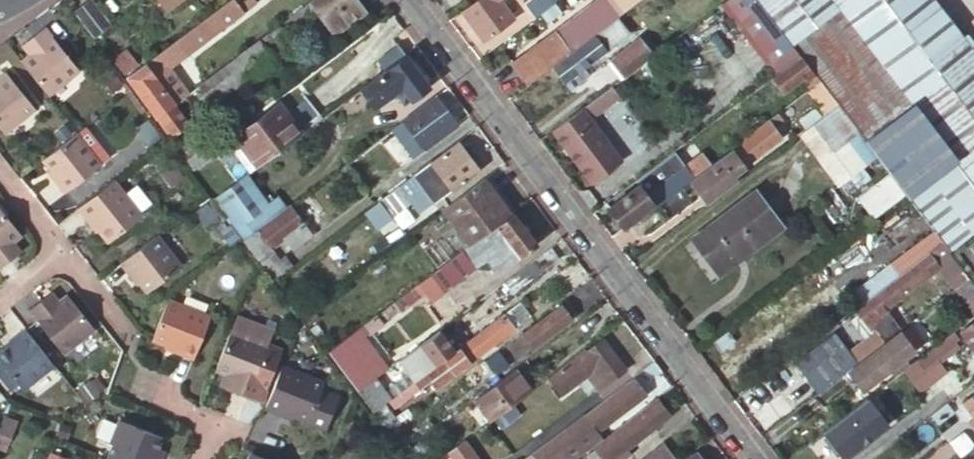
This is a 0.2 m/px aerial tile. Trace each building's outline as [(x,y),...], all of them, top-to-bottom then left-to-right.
[(98,35),(113,24),(95,0),(87,0),(77,7),(98,35)] [(167,12),(182,0),(158,0),(167,12)] [(277,27),(284,36),(317,12),(323,20),(331,32),(362,10),(354,0),(313,0),(277,27)] [(462,14),(485,44),(515,22),(498,0),(481,0),(462,14)] [(529,87),(582,48),(618,21),(646,0),(608,0),(573,25),(572,23),(555,36),(556,37),(515,68),(529,87)] [(557,4),(553,0),(539,0),(526,10),(534,21),(557,4)] [(800,59),(821,86),(838,109),(858,135),(875,157),(890,177),(905,198),(941,245),(947,254),(973,233),(973,52),(934,0),(756,0),(800,59)] [(229,1),(124,79),(154,120),(172,106),(184,97),(187,95),(167,69),(189,52),(187,50),(237,12),(229,1)] [(324,37),(331,32),(323,20),(317,25),(324,37)] [(618,21),(582,48),(554,70),(566,86),(575,79),(580,87),(593,78),(586,70),(605,56),(599,48),(624,28),(618,21)] [(277,27),(256,42),(263,52),(284,36),(277,27)] [(624,80),(668,48),(659,36),(645,45),(641,41),(611,63),(624,80)] [(38,68),(30,74),(58,109),(89,83),(54,40),(43,50),(50,58),(38,68)] [(384,70),(407,54),(397,41),(375,59),(384,70)] [(256,42),(187,95),(184,97),(196,113),(269,59),(263,52),(256,42)] [(31,59),(38,68),(50,58),(43,50),(31,59)] [(138,65),(127,50),(114,59),(125,74),(138,65)] [(431,85),(407,54),(384,70),(360,89),(370,101),(398,80),(411,96),(413,99),(431,85)] [(821,86),(800,59),(764,86),(772,96),(779,91),(784,97),(804,82),(812,92),(821,86)] [(133,96),(120,80),(113,85),(126,102),(133,96)] [(408,98),(411,96),(398,80),(370,101),(375,109),(393,95),(399,97),(403,94),(408,98)] [(0,95),(4,100),(0,103),(0,130),(13,147),(44,122),(13,85),(0,95)] [(821,86),(812,92),(808,95),(825,118),(838,109),(821,86)] [(612,90),(554,132),(596,189),(612,178),(581,136),(592,128),(623,106),(612,90)] [(227,140),(250,171),(322,117),(305,93),(284,108),(279,100),(227,140)] [(457,121),(437,94),(396,125),(404,137),(402,139),(414,155),(457,121)] [(172,106),(154,120),(184,160),(203,146),(187,125),(172,106)] [(858,135),(838,109),(825,118),(802,136),(821,162),(858,135)] [(689,183),(707,207),(737,185),(732,178),(781,141),(774,131),(782,124),(777,118),(696,178),(689,183)] [(581,136),(612,178),(623,169),(592,128),(581,136)] [(71,154),(85,142),(78,134),(64,146),(71,154)] [(875,157),(858,135),(821,162),(839,185),(875,157)] [(94,138),(50,173),(58,185),(60,183),(67,192),(64,195),(73,206),(110,176),(101,164),(110,157),(94,138)] [(478,168),(457,141),(377,201),(385,213),(405,198),(403,195),(407,191),(410,195),(420,188),(428,198),(431,202),(478,168)] [(203,146),(184,160),(190,169),(213,151),(206,143),(203,146)] [(101,164),(110,176),(120,169),(110,157),(101,164)] [(606,211),(622,234),(653,210),(680,190),(689,183),(696,178),(690,169),(683,170),(657,190),(650,179),(606,211)] [(246,174),(213,199),(243,240),(257,228),(285,208),(277,196),(268,203),(246,174)] [(873,222),(905,198),(890,177),(857,201),(873,222)] [(507,216),(481,179),(439,211),(466,247),(498,223),(507,216)] [(60,183),(58,185),(57,186),(64,195),(67,192),(60,183)] [(414,210),(428,198),(420,188),(410,195),(407,191),(403,195),(405,198),(414,210)] [(680,190),(653,210),(663,224),(690,204),(680,190)] [(122,191),(86,220),(96,234),(100,231),(108,241),(106,243),(116,255),(151,226),(122,191)] [(756,195),(694,242),(715,270),(739,252),(742,257),(780,228),(756,195)] [(385,213),(377,201),(363,211),(373,223),(385,213)] [(285,208),(257,228),(270,245),(282,236),(291,248),(312,234),(290,204),(285,208)] [(22,253),(30,246),(3,212),(0,214),(0,270),(7,279),(19,270),(12,261),(22,253)] [(498,223),(466,247),(420,280),(428,292),(433,298),(488,257),(499,271),(522,253),(523,255),(538,244),(515,213),(500,224),(498,223)] [(257,228),(243,240),(272,279),(291,265),(284,254),(279,257),(270,245),(257,228)] [(100,231),(96,234),(105,244),(106,243),(108,241),(100,231)] [(237,258),(246,250),(237,238),(228,246),(237,258)] [(165,245),(128,275),(137,286),(140,283),(148,295),(147,296),(154,305),(190,278),(165,245)] [(967,280),(947,254),(941,245),(853,312),(858,318),(872,337),(863,343),(848,355),(844,350),(806,379),(818,395),(832,384),(877,349),(885,344),(881,339),(898,327),(885,310),(938,269),(945,278),(949,274),(959,286),(967,280)] [(557,260),(547,248),(505,279),(514,291),(557,260)] [(29,262),(22,253),(12,261),(19,270),(29,262)] [(399,313),(428,292),(420,280),(391,302),(398,312),(399,313)] [(967,280),(959,286),(954,289),(973,315),(973,289),(967,280)] [(140,283),(137,286),(145,297),(147,296),(148,295),(140,283)] [(529,315),(518,300),(506,310),(516,324),(529,315)] [(391,302),(372,316),(378,324),(379,326),(398,312),(391,302)] [(57,321),(67,312),(60,303),(50,311),(57,321)] [(562,304),(523,332),(533,344),(571,317),(562,304)] [(76,306),(67,312),(57,321),(50,311),(36,322),(71,365),(103,340),(76,306)] [(176,310),(160,349),(172,355),(184,360),(183,363),(202,371),(220,328),(176,310)] [(516,324),(506,310),(455,347),(426,369),(436,383),(478,352),(476,350),(490,340),(492,343),(516,324)] [(372,316),(325,351),(354,390),(374,375),(389,364),(367,332),(378,324),(372,316)] [(872,337),(858,318),(849,324),(863,343),(872,337)] [(959,337),(973,357),(973,325),(959,337)] [(283,342),(244,326),(222,381),(233,386),(246,391),(242,401),(257,408),(278,356),(283,342)] [(400,356),(415,377),(426,369),(455,347),(439,327),(400,356)] [(796,365),(802,374),(806,379),(844,350),(834,336),(796,365)] [(62,376),(32,338),(20,349),(22,352),(13,359),(3,367),(30,401),(62,376)] [(944,339),(924,355),(933,366),(954,351),(944,339)] [(601,340),(576,359),(589,377),(600,391),(625,372),(601,340)] [(901,362),(886,343),(885,344),(877,349),(832,384),(847,404),(901,362)] [(22,352),(20,349),(11,356),(13,359),(22,352)] [(184,360),(172,355),(170,358),(183,363),(184,360)] [(289,360),(278,356),(257,408),(268,412),(289,360)] [(576,359),(573,356),(543,379),(550,389),(556,384),(564,395),(589,377),(576,359)] [(796,365),(791,359),(752,389),(763,403),(802,374),(796,365)] [(529,389),(514,368),(473,397),(489,418),(491,416),(511,402),(529,389)] [(374,375),(354,390),(369,411),(383,400),(389,396),(374,375)] [(334,394),(290,376),(272,419),(287,426),(289,422),(302,428),(335,443),(347,415),(329,407),(331,401),(334,394)] [(585,415),(583,412),(551,436),(560,449),(591,425),(595,431),(647,394),(635,378),(585,415)] [(949,403),(959,396),(950,385),(941,392),(949,403)] [(246,391),(233,386),(229,396),(242,401),(246,391)] [(869,393),(823,431),(845,457),(891,419),(869,393)] [(964,403),(973,416),(973,396),(964,403)] [(599,441),(612,458),(620,458),(629,452),(625,447),(668,416),(656,399),(599,441)] [(383,400),(369,411),(384,431),(396,422),(399,420),(383,400)] [(349,409),(331,401),(329,407),(347,415),(349,409)] [(520,414),(511,402),(491,416),(501,429),(520,414)] [(946,418),(940,411),(927,421),(933,428),(946,418)] [(289,422),(287,426),(300,431),(302,428),(289,422)] [(396,422),(384,431),(400,452),(403,449),(411,443),(408,438),(413,435),(408,430),(404,433),(396,422)] [(601,438),(595,431),(591,425),(560,449),(551,436),(531,450),(538,458),(572,458),(601,438)] [(167,457),(171,448),(126,430),(117,453),(120,455),(118,458),(166,458),(167,457)] [(447,449),(454,458),(479,458),(463,437),(447,449)] [(411,443),(403,449),(407,454),(423,443),(418,438),(411,443)] [(599,441),(594,445),(605,458),(612,458),(599,441)] [(641,458),(672,458),(661,444),(641,458)] [(65,456),(48,451),(46,458),(64,458),(65,456)]
